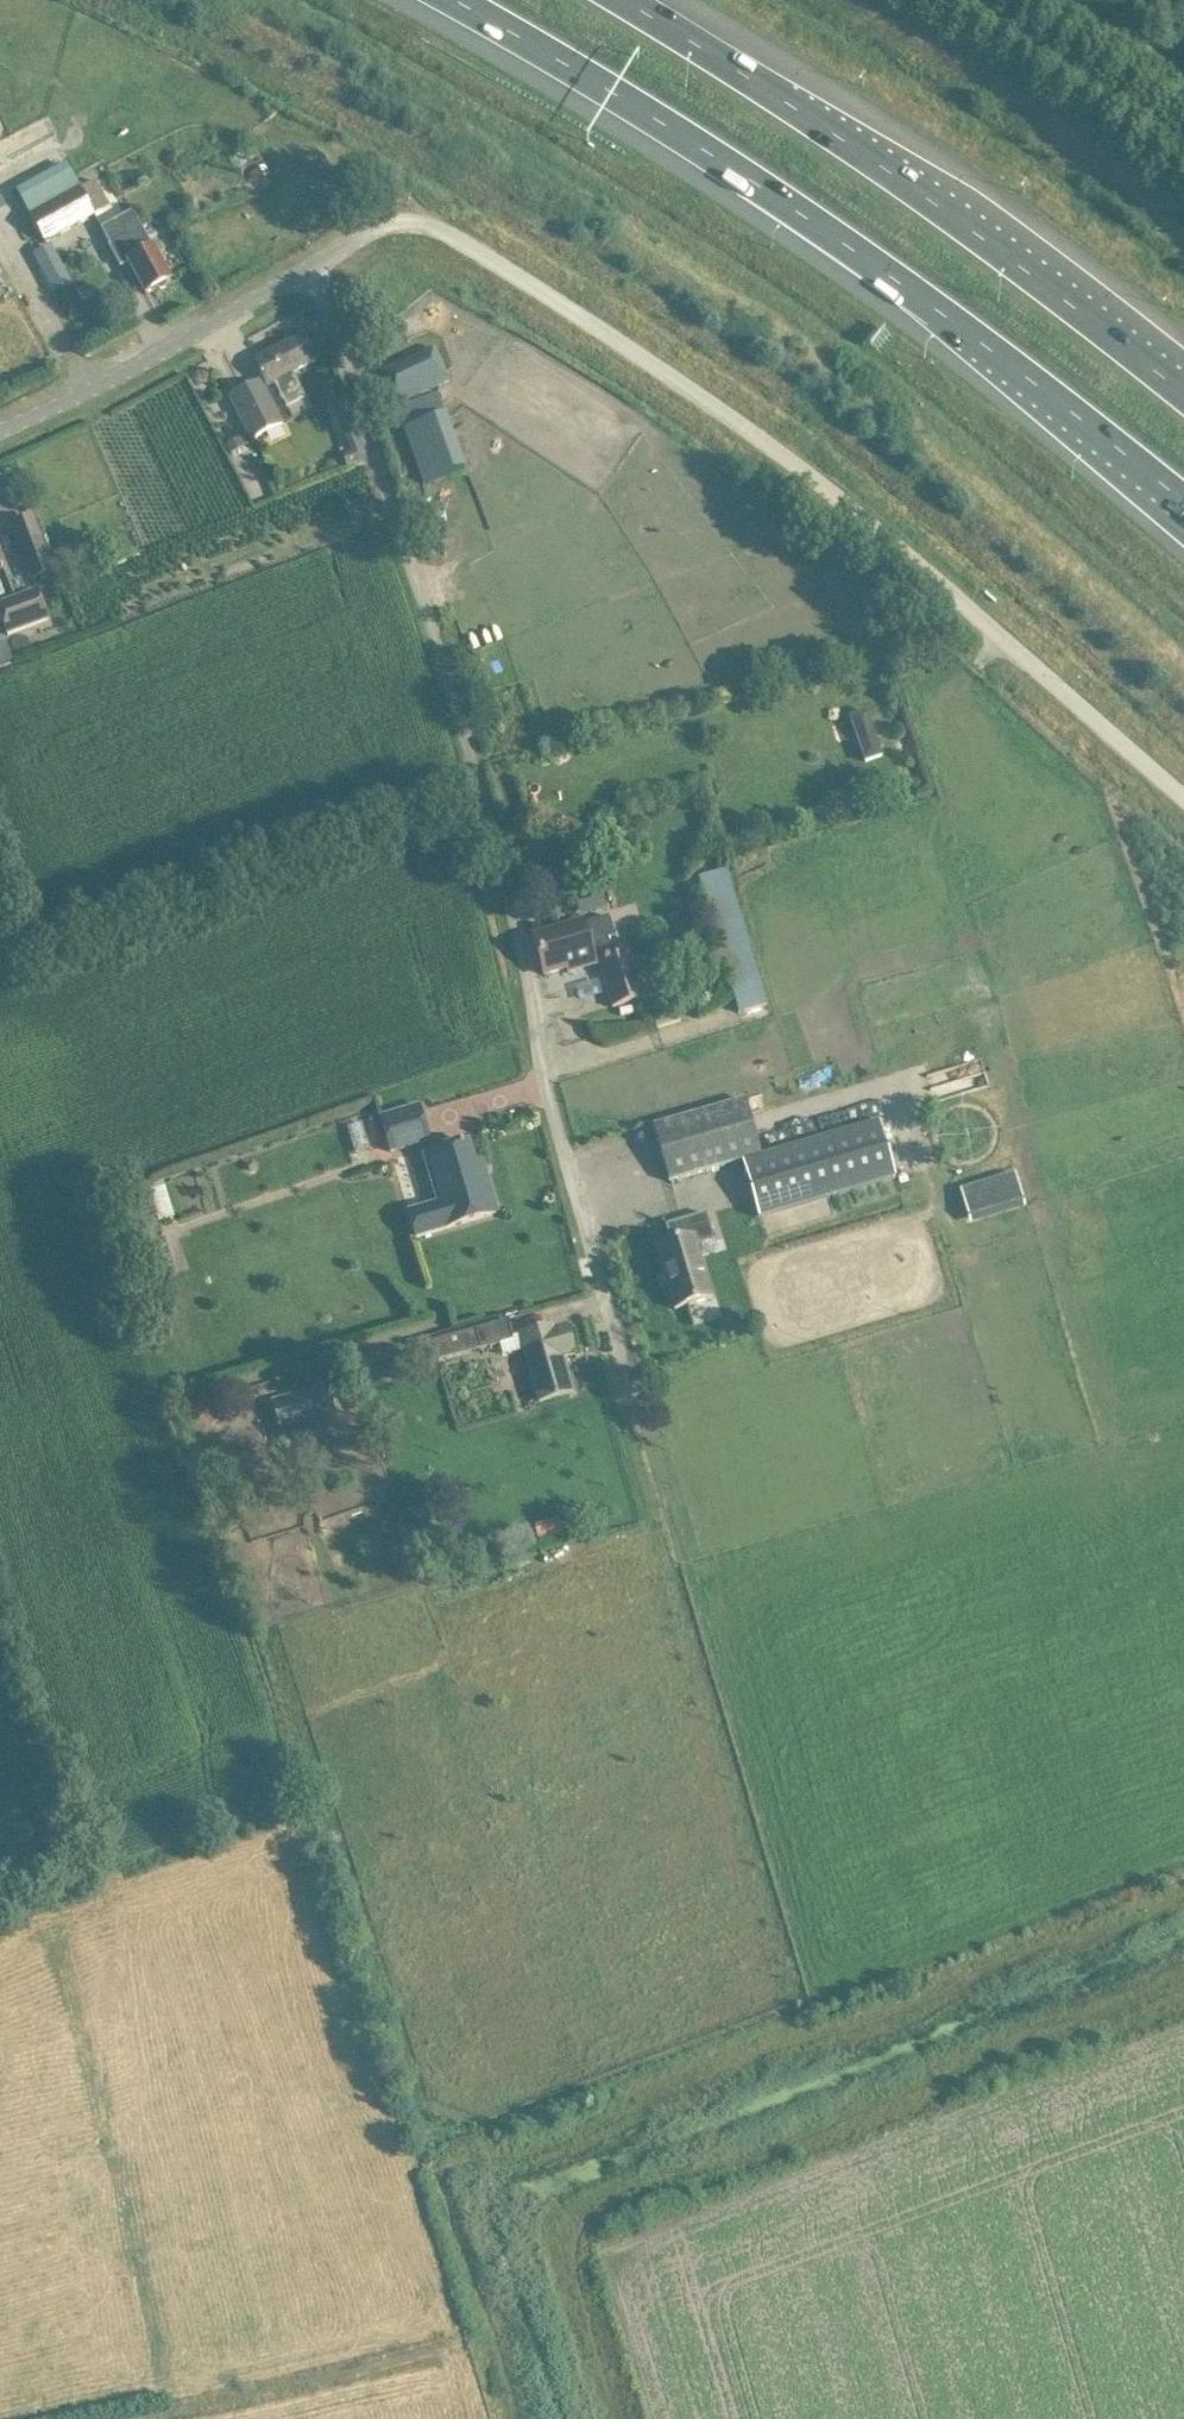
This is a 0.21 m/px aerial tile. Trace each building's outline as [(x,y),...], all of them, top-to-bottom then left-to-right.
[(79,187),(29,216),(44,243),(94,214),(79,187)] [(128,261),(134,273),(146,293),(171,280),(143,230),(145,229),(144,227),(133,210),(101,228),(121,265),(128,261)] [(50,245),(33,254),(54,293),(71,283),(50,245)] [(293,419),(311,409),(292,373),(317,360),(304,335),(255,361),(266,382),(268,385),(273,382),(293,419)] [(450,382),(444,369),(434,348),(381,373),(394,406),(416,397),(450,382)] [(261,381),(230,398),(251,439),(282,423),(272,403),(261,381)] [(344,400),(332,404),(350,453),(343,456),(347,466),(348,466),(364,460),(366,459),(344,400)] [(239,437),(225,445),(230,455),(245,447),(239,437)] [(10,526),(31,583),(55,574),(33,517),(10,526)] [(0,603),(0,620),(4,635),(47,620),(37,591),(0,603)] [(609,830),(604,846),(620,852),(626,836),(609,830)] [(738,1014),(768,1004),(727,869),(698,878),(738,1014)] [(583,922),(533,936),(545,975),(568,968),(569,971),(599,962),(612,1008),(644,998),(631,951),(620,954),(609,915),(583,923),(583,922)] [(745,1100),(676,1120),(653,1126),(669,1182),(742,1161),(761,1155),(745,1100)] [(380,1117),(391,1151),(430,1140),(419,1105),(380,1117)] [(879,1120),(761,1155),(742,1161),(759,1218),(897,1177),(879,1120)] [(408,1212),(416,1238),(498,1214),(486,1174),(479,1176),(469,1142),(446,1148),(423,1155),(437,1203),(408,1212)] [(990,1216),(1044,1200),(1033,1165),(979,1182),(990,1216)] [(182,1172),(164,1178),(177,1215),(195,1209),(182,1172)] [(714,1240),(706,1213),(665,1225),(671,1244),(657,1248),(675,1309),(712,1298),(696,1246),(714,1240)] [(472,1330),(433,1341),(438,1361),(478,1350),(500,1344),(513,1340),(513,1337),(508,1320),(472,1330)] [(513,1340),(500,1344),(503,1355),(523,1349),(538,1403),(550,1399),(573,1393),(566,1368),(559,1370),(556,1360),(575,1355),(566,1325),(555,1329),(554,1325),(531,1331),(519,1335),(519,1336),(513,1337),(513,1340)] [(312,1389),(271,1401),(280,1430),(320,1418),(312,1389)] [(228,1480),(222,1491),(234,1498),(240,1487),(228,1480)]
